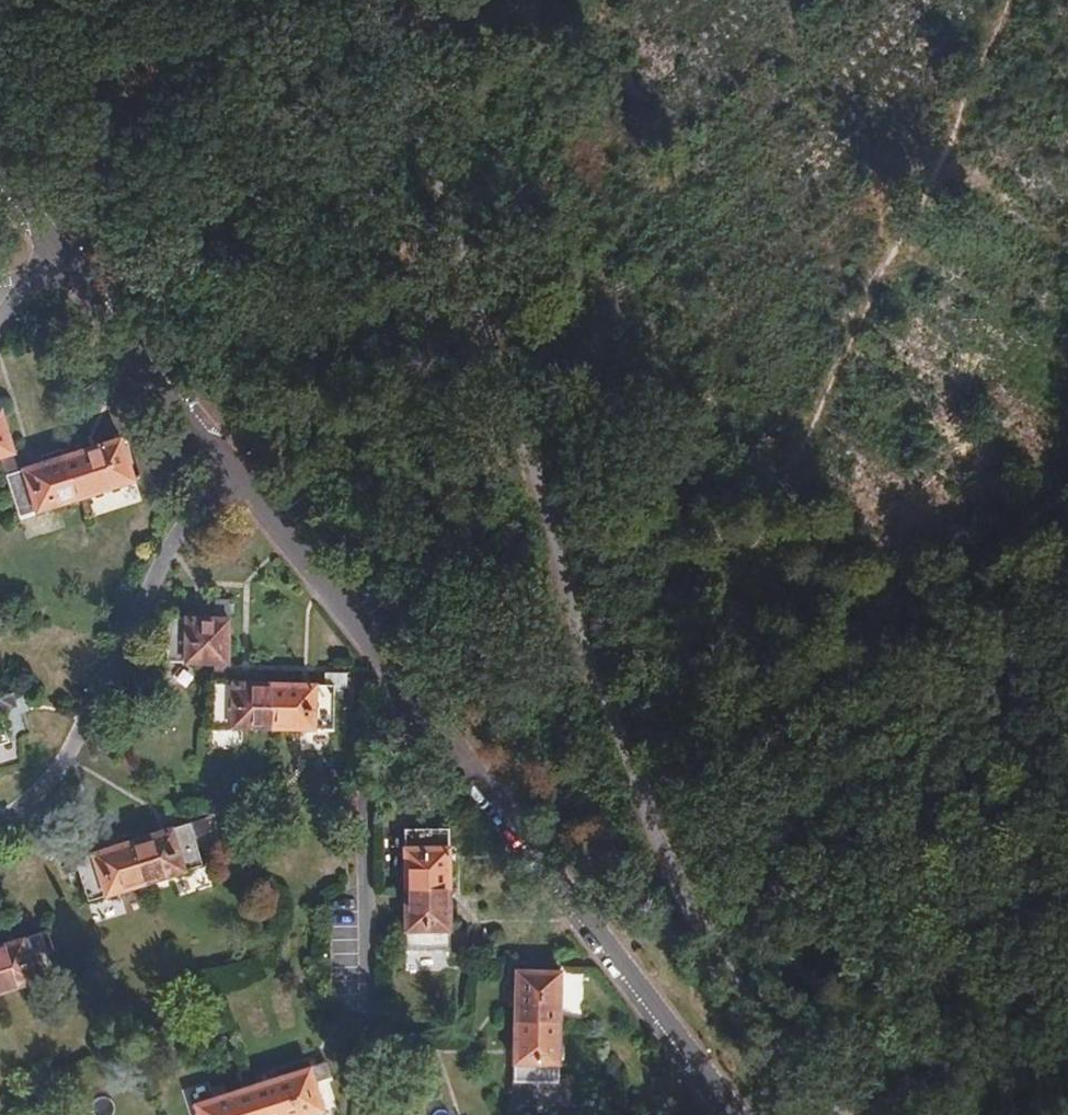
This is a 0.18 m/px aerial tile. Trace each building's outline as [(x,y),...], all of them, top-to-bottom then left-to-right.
[(9,454),(0,426),(0,457),(9,454)] [(116,439),(59,458),(72,501),(130,482),(116,439)] [(9,454),(0,457),(0,475),(1,477),(15,472),(9,454)] [(59,458),(15,472),(1,477),(15,520),(72,501),(59,458)] [(208,664),(225,665),(225,603),(211,602),(211,620),(164,619),(164,663),(208,664)] [(225,684),(225,665),(208,664),(208,728),(266,729),(266,685),(225,684)] [(321,686),(266,685),(266,729),(325,731),(325,691),(341,691),(341,677),(321,676),(321,686)] [(0,700),(0,716),(14,711),(9,697),(0,700)] [(204,819),(185,825),(189,837),(208,831),(204,819)] [(185,825),(128,842),(143,886),(199,868),(189,837),(185,825)] [(448,891),(446,830),(400,831),(401,891),(448,891)] [(128,842),(81,857),(71,860),(75,871),(85,904),(143,886),(128,842)] [(71,860),(81,857),(78,846),(56,852),(63,875),(75,871),(71,860)] [(448,891),(401,891),(402,951),(448,950),(448,891)] [(0,946),(0,993),(49,978),(36,935),(0,946)] [(511,970),(511,1027),(556,1028),(556,972),(511,970)] [(555,1082),(556,1028),(511,1027),(510,1099),(523,1100),(523,1082),(555,1082)] [(322,1064),(305,1070),(311,1086),(327,1080),(322,1064)] [(305,1070),(248,1088),(257,1114),(309,1114),(319,1112),(311,1086),(305,1070)] [(248,1088),(192,1106),(195,1114),(257,1114),(248,1088)]
